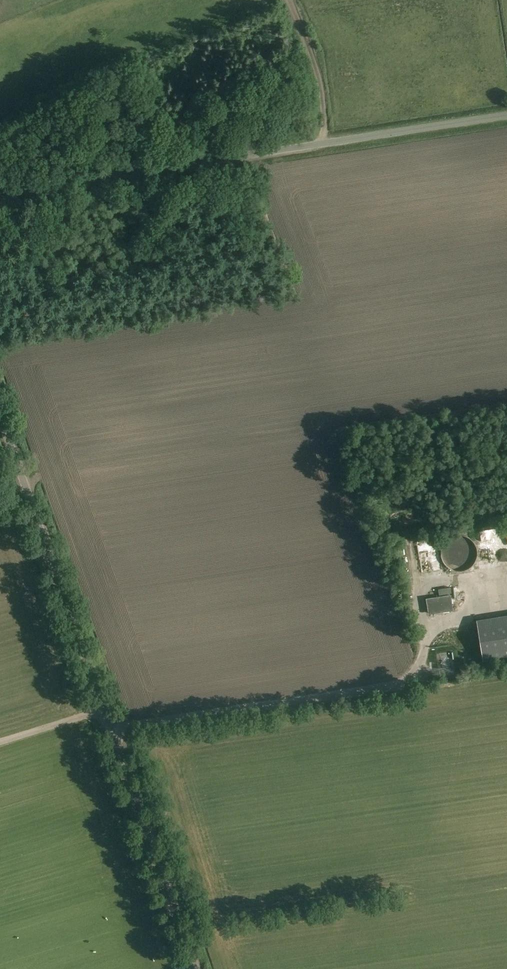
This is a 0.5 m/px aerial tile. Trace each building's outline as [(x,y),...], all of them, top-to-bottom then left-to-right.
[(452,610),(450,595),(427,599),(429,613),(452,610)] [(477,620),(483,661),(506,657),(506,615),(477,620)] [(442,667),(452,668),(452,657),(443,656),(442,667)]
